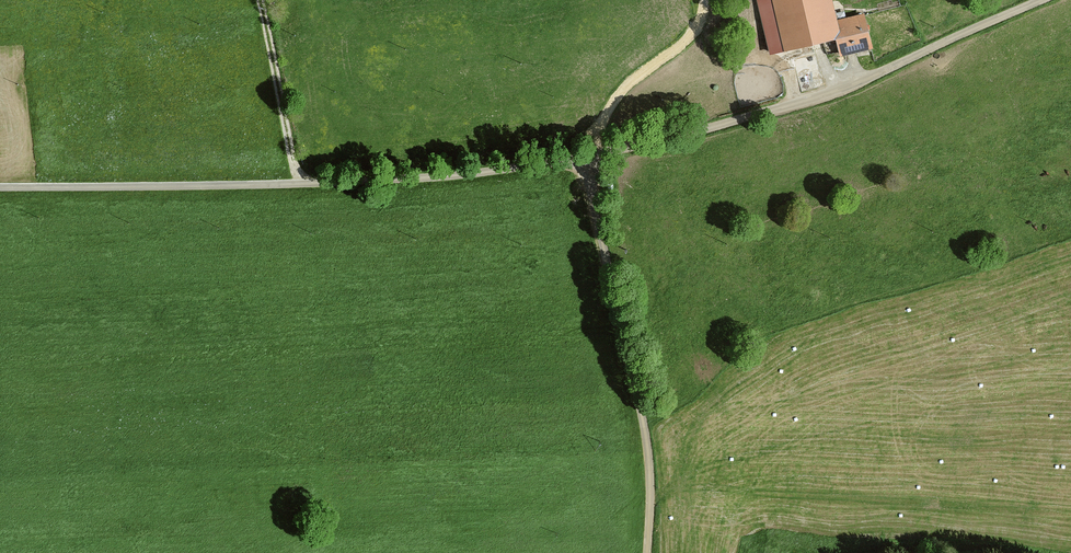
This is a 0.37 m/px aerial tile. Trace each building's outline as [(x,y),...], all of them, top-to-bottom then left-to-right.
[(770,57),(838,41),(842,60),(874,52),(866,15),(837,21),(832,0),(757,0),(770,57)]
